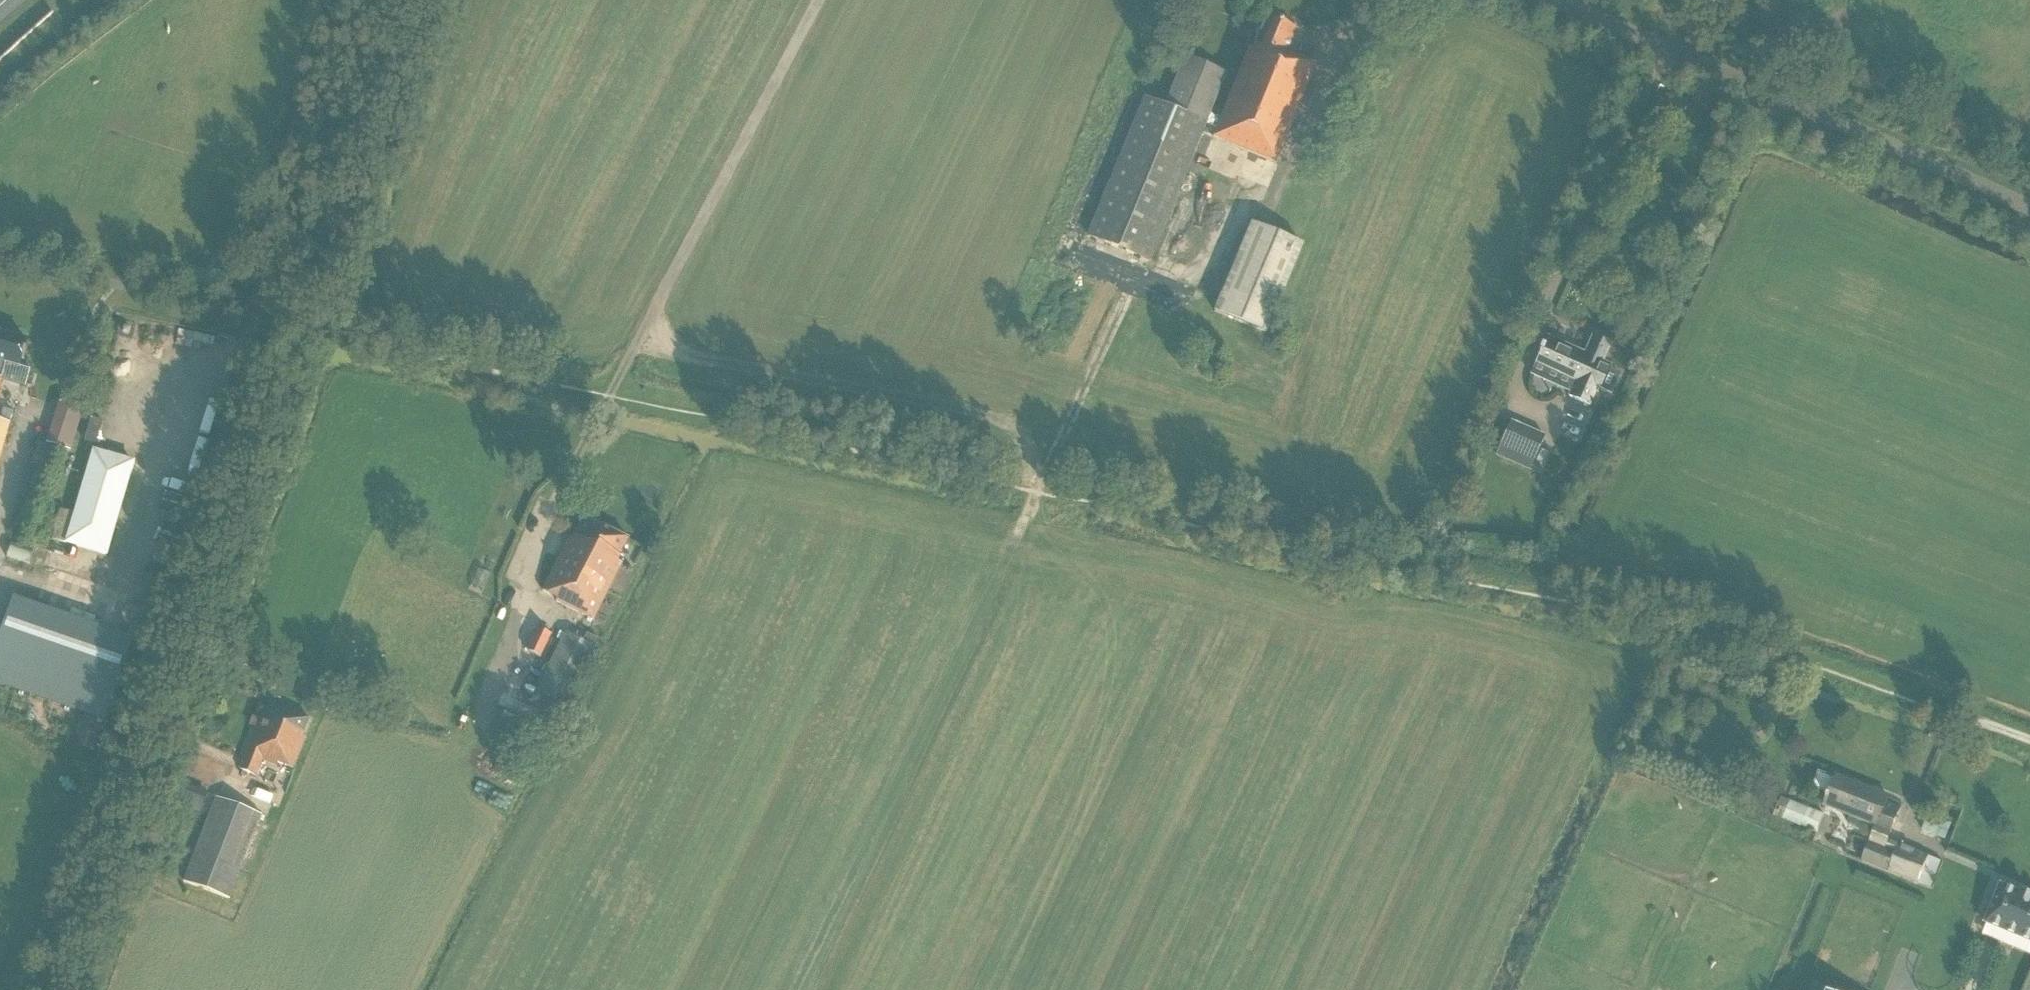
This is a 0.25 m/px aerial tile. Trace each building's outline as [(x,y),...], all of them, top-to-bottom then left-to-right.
[(1296,30),(1265,18),(1253,48),(1249,47),(1213,137),(1275,162),(1315,64),(1287,52),(1296,30)] [(1225,73),(1184,57),(1164,106),(1143,97),(1087,235),(1149,260),(1225,73)] [(1301,246),(1249,224),(1213,312),(1265,333),(1301,246)] [(3,361),(16,364),(18,356),(21,357),(24,346),(21,345),(23,338),(0,331),(0,371),(3,361)] [(1596,390),(1599,391),(1609,368),(1601,364),(1610,345),(1591,336),(1584,354),(1547,337),(1535,363),(1575,381),(1569,396),(1589,405),(1596,390)] [(60,405),(46,447),(71,454),(84,412),(60,405)] [(8,421),(0,418),(0,449),(8,421)] [(1533,461),(1544,436),(1509,421),(1498,445),(1533,461)] [(132,462),(93,450),(66,542),(105,554),(132,462)] [(628,540),(583,518),(572,540),(568,538),(542,592),(557,599),(555,603),(593,621),(621,564),(617,562),(628,540)] [(104,720),(131,640),(12,598),(0,632),(0,684),(104,720)] [(550,634),(538,628),(527,652),(539,658),(550,634)] [(564,706),(597,639),(587,634),(583,642),(564,633),(535,692),(564,706)] [(256,718),(238,769),(257,776),(262,762),(276,767),(277,763),(293,768),(304,736),(302,736),(308,717),(267,703),(261,720),(256,718)] [(1825,806),(1875,826),(1890,832),(1900,808),(1886,802),(1888,797),(1836,776),(1825,806)] [(214,796),(181,882),(228,900),(261,814),(214,796)] [(1821,814),(1781,798),(1774,816),(1814,832),(1821,814)] [(1870,826),(1866,838),(1884,844),(1888,832),(1870,826)] [(1885,848),(1869,842),(1861,861),(1917,883),(1929,888),(1940,862),(1888,841),(1885,848)] [(2000,884),(1980,934),(2029,955),(2029,896),(2000,884)]
